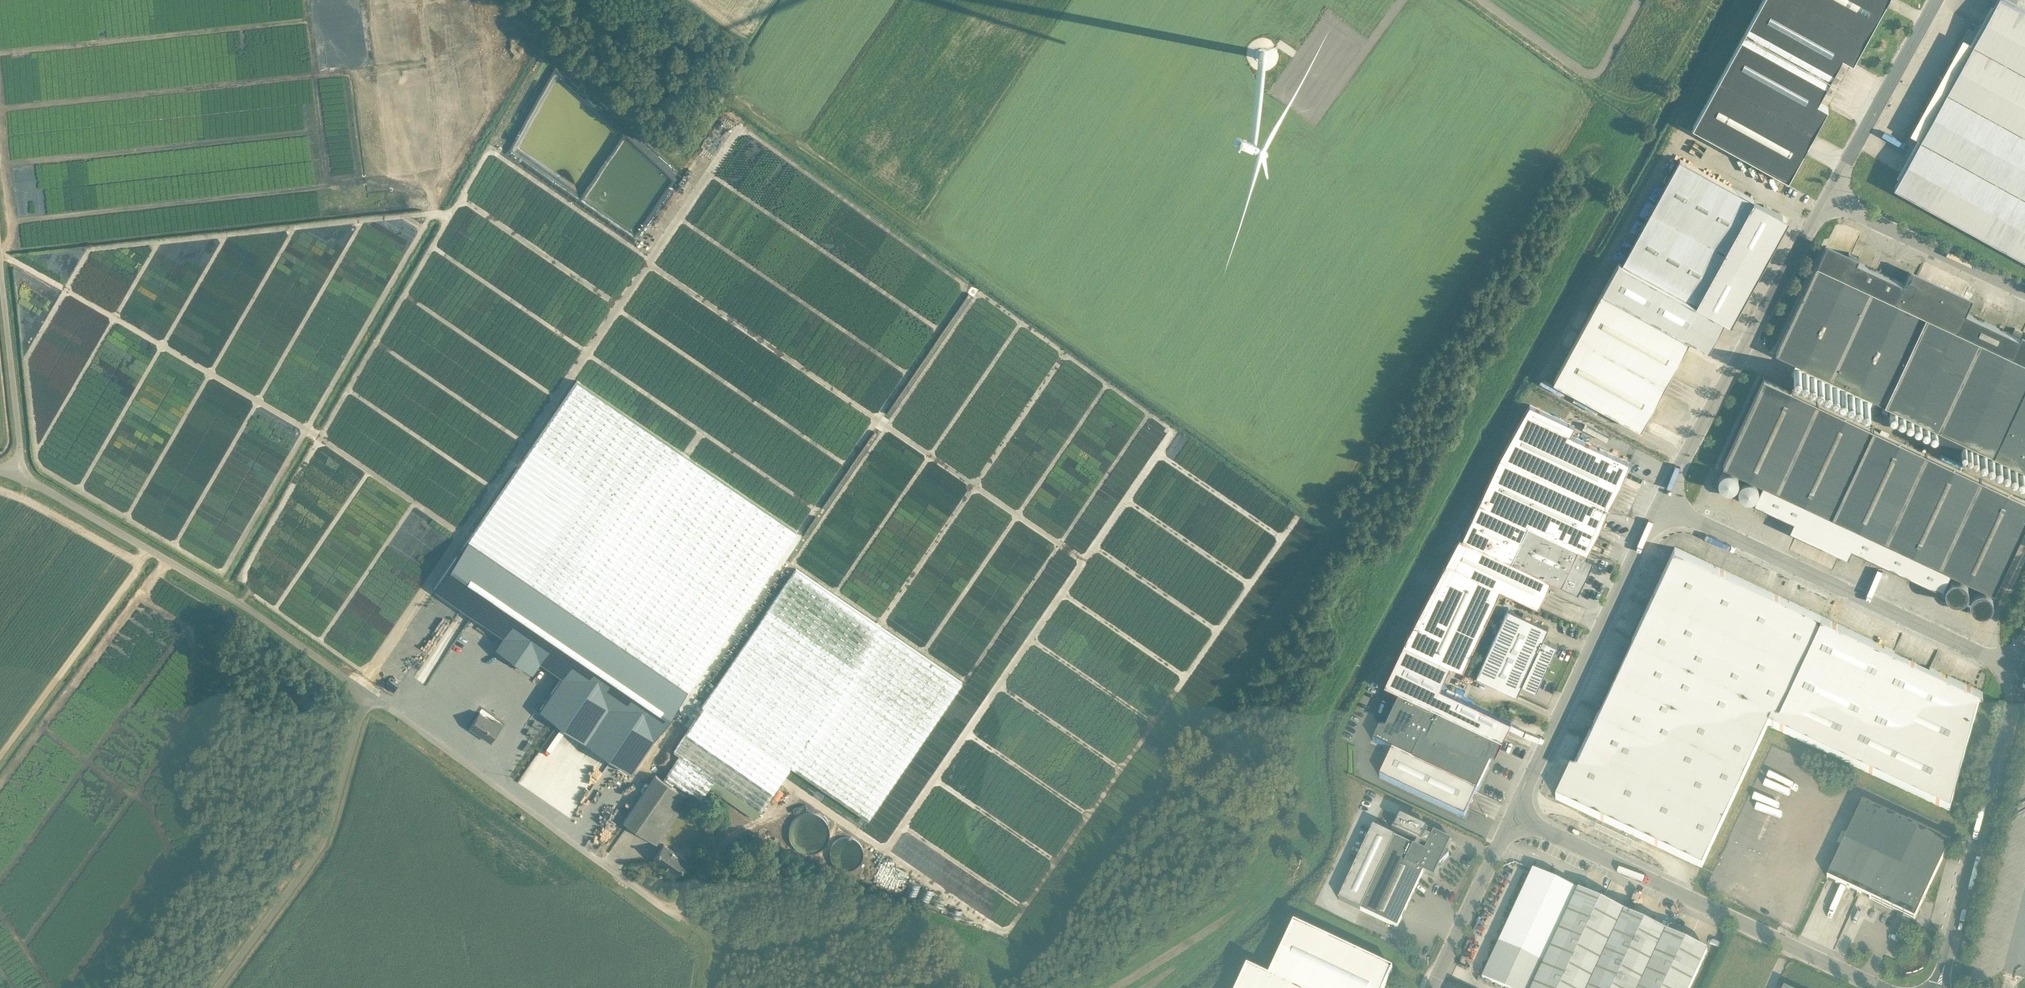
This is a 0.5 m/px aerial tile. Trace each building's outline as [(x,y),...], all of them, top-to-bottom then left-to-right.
[(1699,126),(1794,178),(1891,0),(1768,0),(1699,126)] [(2004,0),(1998,0),(1895,186),(2024,257),(2024,11),(2004,0)] [(1248,54),(1248,55),(1248,56),(1248,57),(1248,58),(1248,59),(1249,60),(1249,61),(1249,62),(1250,62),(1250,63),(1250,64),(1251,64),(1251,65),(1252,65),(1252,66),(1253,66),(1253,67),(1254,67),(1254,68),(1255,68),(1255,69),(1256,69),(1257,69),(1257,70),(1258,70),(1259,70),(1259,71),(1260,71),(1261,71),(1262,71),(1263,71),(1264,71),(1265,71),(1266,71),(1267,71),(1268,71),(1269,71),(1270,71),(1270,70),(1271,70),(1272,70),(1272,69),(1273,69),(1274,69),(1274,68),(1275,68),(1275,67),(1276,67),(1276,66),(1277,66),(1277,65),(1278,65),(1278,64),(1279,64),(1279,63),(1279,62),(1280,62),(1280,61),(1280,60),(1280,59),(1281,59),(1281,58),(1281,57),(1281,56),(1281,55),(1281,54),(1281,53),(1281,52),(1281,51),(1281,50),(1280,50),(1280,49),(1280,48),(1280,47),(1279,47),(1279,46),(1278,45),(1278,44),(1277,44),(1277,43),(1276,43),(1276,42),(1275,42),(1275,41),(1274,41),(1273,41),(1273,40),(1272,40),(1271,39),(1270,39),(1269,39),(1269,38),(1268,38),(1267,38),(1266,38),(1265,38),(1264,38),(1263,38),(1262,38),(1261,38),(1260,38),(1260,39),(1259,39),(1258,39),(1257,40),(1256,40),(1255,41),(1254,41),(1254,42),(1253,42),(1253,43),(1252,43),(1252,44),(1251,44),(1251,45),(1250,46),(1250,47),(1249,47),(1249,48),(1249,49),(1249,50),(1248,50),(1248,51),(1248,52),(1248,53),(1248,54)] [(1699,300),(1758,196),(1685,155),(1626,259),(1699,300)] [(1734,246),(1726,260),(1760,278),(1768,264),(1734,246)] [(2002,351),(1817,264),(1776,351),(2024,468),(2024,362),(2002,351)] [(1644,425),(1693,336),(1607,288),(1557,377),(1644,425)] [(1710,290),(1702,305),(1718,314),(1726,299),(1710,290)] [(711,342),(705,353),(718,360),(724,349),(711,342)] [(1705,372),(1695,379),(1699,384),(1708,376),(1705,372)] [(1764,376),(1724,463),(1995,591),(2024,527),(2024,498),(1764,376)] [(577,380),(468,539),(500,561),(596,626),(687,689),(795,529),(577,380)] [(1573,587),(1635,457),(1528,406),(1466,536),(1552,577),(1573,587)] [(1552,577),(1466,536),(1459,533),(1388,682),(1401,688),(1504,737),(1513,719),(1441,685),(1453,662),(1474,672),(1478,663),(1505,676),(1514,657),(1528,663),(1543,632),(1529,625),(1552,577)] [(468,539),(434,589),(466,611),(507,639),(502,647),(531,667),(536,659),(562,676),(539,709),(630,772),(687,689),(596,626),(500,561),(468,539)] [(1950,812),(1983,690),(1676,545),(1556,800),(1701,868),(1768,726),(1950,812)] [(1838,558),(1828,554),(1824,561),(1834,566),(1838,558)] [(664,779),(672,785),(674,781),(701,799),(715,778),(762,810),(791,766),(869,820),(963,682),(797,568),(703,706),(705,707),(675,750),(681,754),(664,779)] [(495,674),(501,666),(497,664),(492,672),(495,674)] [(470,727),(490,741),(503,722),(494,716),(491,719),(473,707),(490,683),(463,665),(440,699),(467,717),(468,716),(474,720),(470,727)] [(489,693),(497,682),(494,679),(486,691),(489,693)] [(1466,818),(1504,737),(1401,688),(1375,741),(1395,750),(1382,778),(1466,818)] [(623,821),(656,844),(689,796),(672,785),(664,779),(656,774),(623,821)] [(1950,842),(1862,803),(1827,880),(1915,920),(1950,842)] [(829,842),(829,815),(795,816),(795,838),(803,838),(804,845),(823,845),(823,842),(829,842)] [(710,822),(704,824),(707,833),(714,831),(710,822)] [(1436,878),(1454,842),(1434,833),(1425,850),(1397,836),(1362,909),(1397,927),(1424,872),(1436,878)] [(653,858),(677,875),(688,860),(664,844),(653,858)] [(1533,870),(1482,979),(1502,987),(1692,987),(1709,952),(1533,870)] [(1396,972),(1297,925),(1271,979),(1250,969),(1240,987),(1389,987),(1396,972)]
